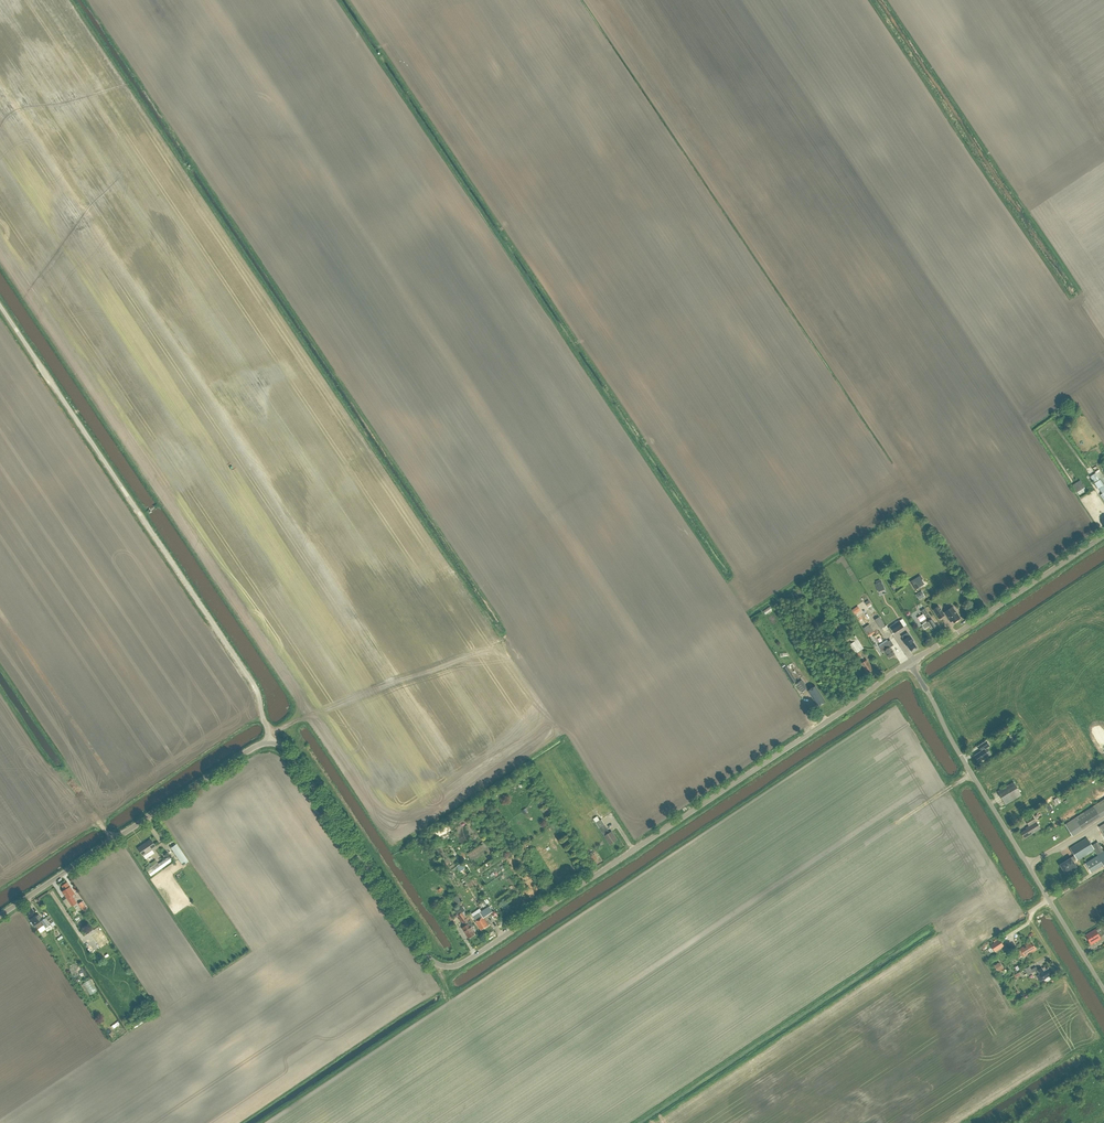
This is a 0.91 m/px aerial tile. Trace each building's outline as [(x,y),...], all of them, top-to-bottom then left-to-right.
[(1089,475),(1092,481),(1102,476),(1099,470),(1089,475)] [(1098,488),(1103,485),(1100,479),(1094,483),(1098,488)] [(1077,492),(1081,489),(1085,487),(1080,480),(1073,484),(1077,492)] [(919,600),(925,596),(920,589),(918,590),(919,592),(916,594),(919,600)] [(943,613),(939,606),(933,610),(939,619),(946,615),(951,622),(953,621),(954,623),(960,619),(956,612),(957,612),(954,607),(953,608),(953,607),(943,613)] [(923,614),(918,618),(921,622),(921,621),(923,624),(922,625),(925,629),(930,626),(932,629),(936,627),(934,623),(932,619),(931,619),(928,614),(929,614),(925,608),(921,611),(923,614)] [(885,626),(879,617),(876,619),(882,628),(885,626)] [(890,626),(894,633),(904,627),(899,620),(890,626)] [(863,627),(867,636),(874,633),(869,624),(863,627)] [(910,636),(907,632),(901,636),(904,640),(902,640),(906,646),(907,646),(910,650),(916,646),(913,642),(914,641),(910,636)] [(859,650),(863,648),(857,639),(847,646),(850,650),(851,649),(858,659),(862,656),(859,650)] [(880,647),(883,652),(884,651),(889,658),(895,654),(890,647),(894,645),(890,640),(880,647)] [(867,673),(873,670),(867,660),(861,664),(865,670),(867,673)] [(783,668),(793,683),(797,681),(787,666),(783,668)] [(807,688),(802,679),(796,683),(802,692),(807,688)] [(818,706),(825,701),(816,687),(808,691),(818,706)] [(980,761),(988,756),(984,750),(990,746),(986,741),(978,746),(981,751),(975,755),(978,761),(979,760),(980,761)] [(1006,805),(1021,795),(1014,782),(997,791),(1006,805)] [(1026,838),(1041,829),(1032,815),(1026,819),(1030,825),(1026,828),(1027,829),(1021,833),(1024,837),(1025,836),(1026,838)] [(1086,827),(1079,815),(1065,824),(1072,836),(1086,827)] [(444,824),(433,829),(437,836),(447,831),(444,824)] [(604,824),(603,825),(599,828),(610,845),(618,840),(612,831),(609,833),(607,830),(608,830),(604,824)] [(1077,859),(1077,860),(1094,850),(1098,856),(1085,863),(1091,873),(1103,865),(1103,866),(1103,851),(1098,842),(1092,846),(1087,838),(1070,848),(1074,855),(1077,859)] [(143,856),(156,847),(151,839),(138,848),(143,856)] [(183,865),(189,861),(177,843),(171,847),(183,865)] [(595,867),(597,866),(594,861),(598,859),(593,852),(588,855),(595,867)] [(1073,861),(1077,859),(1074,855),(1070,858),(1071,858),(1060,865),(1065,873),(1076,866),(1073,861)] [(151,876),(154,873),(173,860),(170,856),(148,872),(151,876)] [(460,871),(466,868),(462,862),(457,866),(460,871)] [(463,878),(469,886),(473,883),(468,875),(463,878)] [(72,906),(77,903),(72,895),(75,894),(67,882),(62,886),(65,890),(62,892),(72,906)] [(459,907),(455,910),(458,915),(462,912),(465,910),(464,909),(466,908),(457,895),(453,897),(459,907)] [(83,901),(79,903),(82,907),(85,911),(88,909),(86,905),(83,901)] [(42,919),(38,913),(36,915),(31,908),(25,911),(28,915),(28,916),(30,919),(32,918),(33,918),(31,920),(35,925),(37,928),(43,924),(40,921),(41,921),(42,919)] [(489,925),(484,918),(489,914),(485,909),(473,917),(476,921),(476,922),(481,930),(489,925)] [(474,925),(468,916),(466,918),(462,912),(458,915),(460,918),(459,919),(461,922),(462,921),(465,925),(462,928),(469,938),(475,934),(474,933),(475,932),(472,927),(474,925)] [(42,919),(41,921),(46,928),(50,925),(44,918),(42,919)] [(43,924),(37,928),(40,933),(46,929),(43,924)] [(1101,939),(1101,938),(1100,936),(1103,934),(1103,926),(1103,925),(1095,930),(1095,929),(1085,935),(1089,941),(1091,940),(1093,943),(1101,939)] [(995,951),(1004,946),(999,938),(990,944),(995,951)] [(1031,944),(1030,942),(1019,949),(1020,950),(1021,949),(1025,956),(1034,950),(1033,948),(1035,948),(1032,943),(1031,944)] [(998,971),(1003,968),(1000,962),(994,965),(998,971)] [(1028,974),(1033,971),(1030,966),(1024,969),(1028,974)] [(1044,971),(1042,967),(1037,970),(1040,974),(1039,974),(1043,980),(1052,974),(1048,968),(1044,971)] [(90,978),(82,982),(88,995),(96,991),(90,978)]
